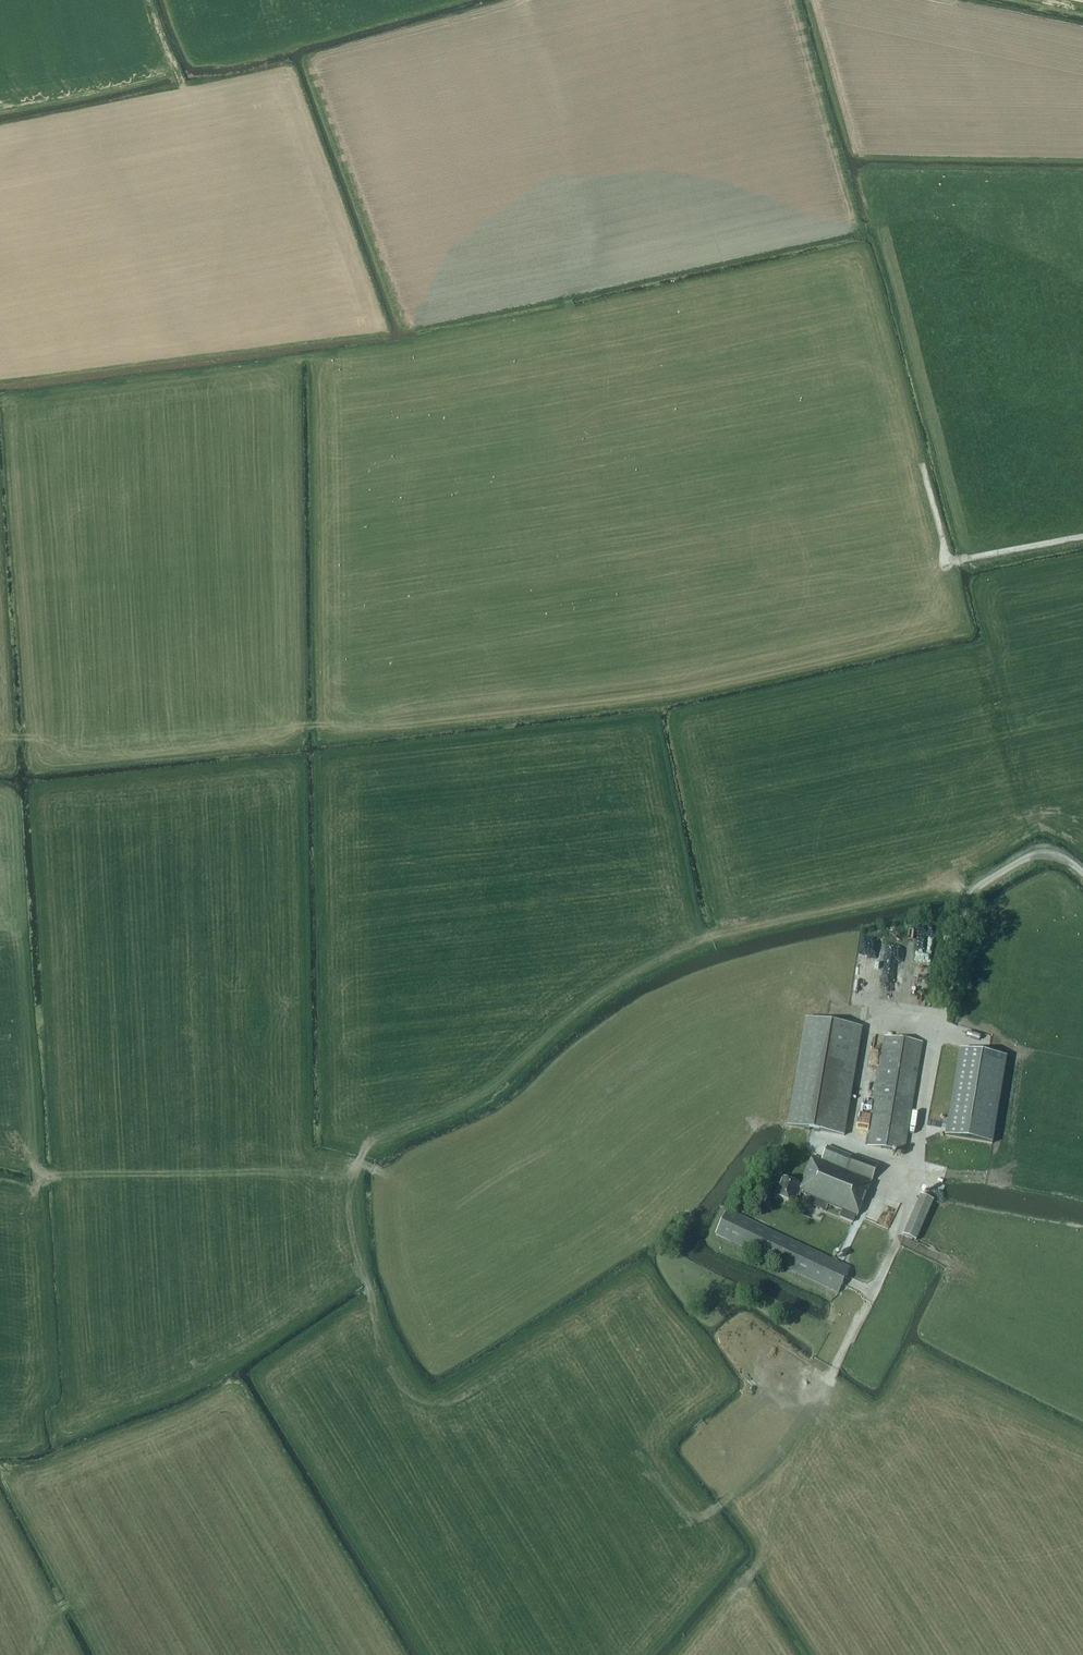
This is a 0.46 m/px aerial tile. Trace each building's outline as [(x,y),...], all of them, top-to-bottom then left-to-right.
[(23,68),(0,68),(0,79),(23,79),(23,68)] [(844,1135),(862,1027),(805,1018),(787,1126),(844,1135)] [(867,1146),(904,1152),(923,1043),(885,1037),(867,1146)] [(945,1136),(992,1144),(1007,1057),(960,1049),(945,1136)] [(797,1196),(800,1197),(801,1193),(847,1212),(857,1217),(878,1165),(852,1154),(846,1170),(813,1156),(800,1185),(783,1178),(775,1196),(793,1204),(797,1196)] [(903,1235),(916,1241),(934,1200),(921,1194),(903,1235)] [(838,1292),(847,1274),(850,1267),(846,1266),(727,1210),(715,1234),(838,1292)]
